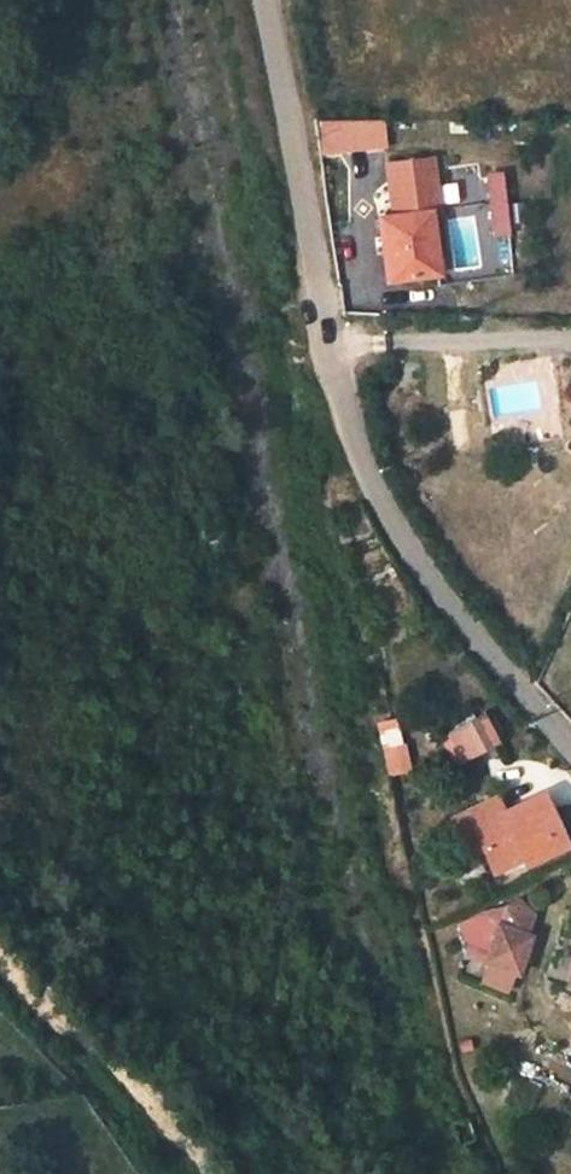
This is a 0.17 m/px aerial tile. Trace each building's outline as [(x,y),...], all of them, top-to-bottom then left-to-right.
[(386,121),(321,121),(325,157),(386,148),(386,121)] [(393,216),(430,211),(423,159),(386,164),(393,216)] [(502,174),(490,175),(497,232),(509,231),(502,174)] [(387,280),(438,273),(430,211),(393,216),(379,218),(387,280)] [(453,768),(497,745),(481,715),(455,729),(463,746),(446,755),(453,768)] [(395,723),(372,727),(382,773),(405,768),(395,723)] [(463,746),(455,729),(437,738),(446,755),(463,746)] [(466,815),(489,868),(517,857),(519,864),(566,843),(543,796),(504,813),(499,801),(466,815)] [(519,897),(505,904),(489,907),(454,923),(471,957),(480,960),(479,961),(484,963),(477,984),(505,994),(513,973),(518,974),(533,933),(527,931),(535,914),(519,897)]
